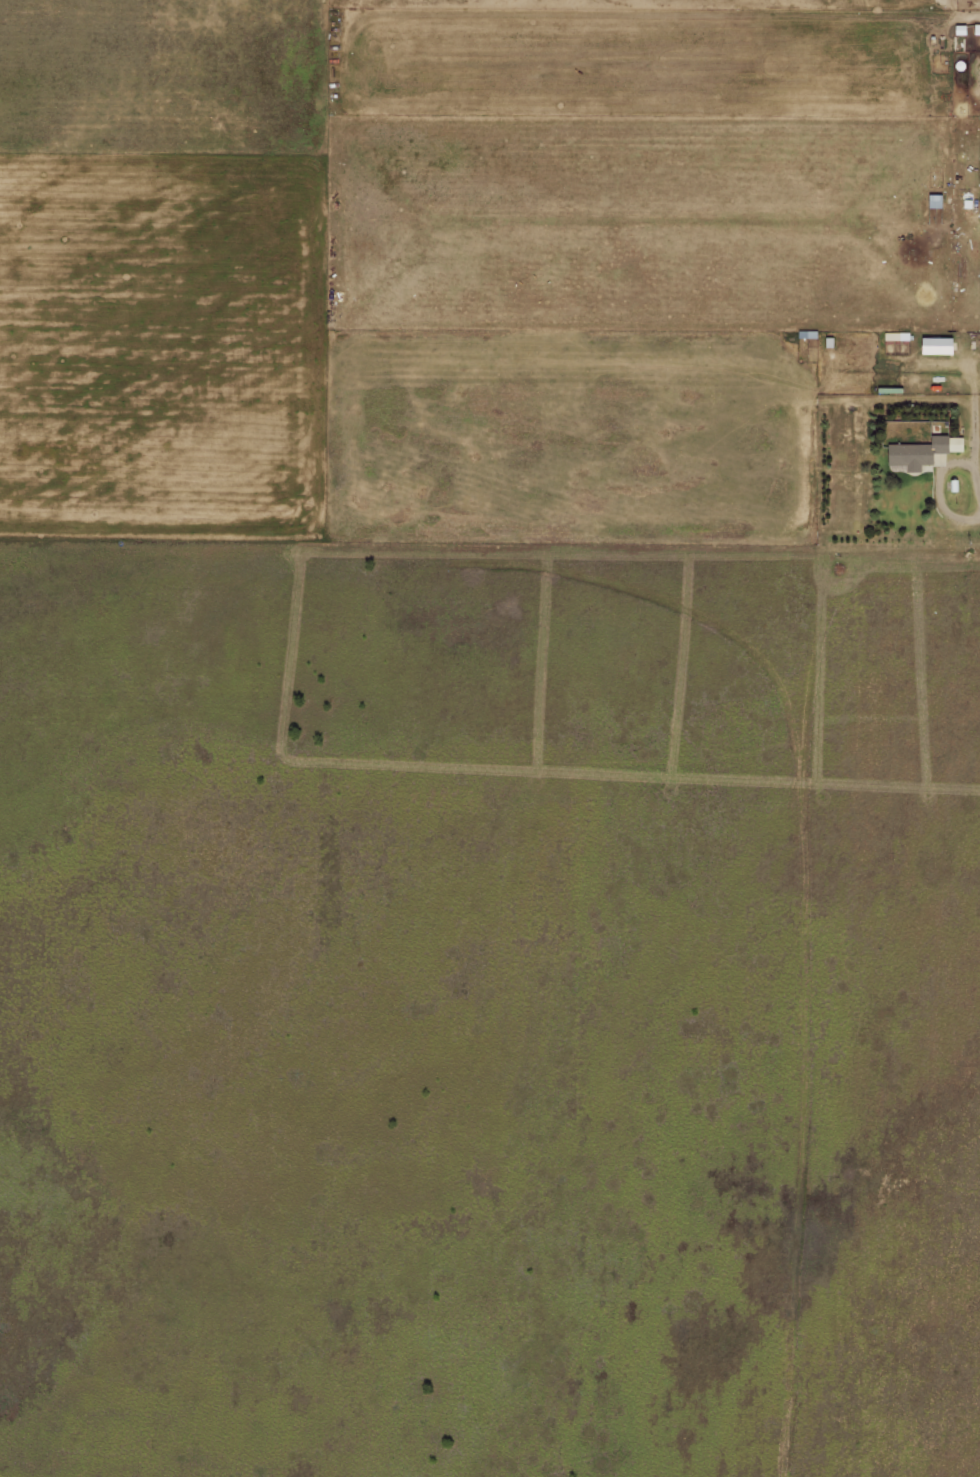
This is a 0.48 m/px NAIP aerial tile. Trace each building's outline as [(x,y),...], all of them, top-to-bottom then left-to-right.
[(925,208),(938,208),(939,194),(926,194),(925,208)] [(918,353),(948,354),(949,338),(918,337),(918,353)] [(886,445),(886,464),(904,464),(904,471),(919,471),(919,465),(931,464),(930,453),(947,453),(947,451),(961,451),(960,437),(947,437),(947,435),(928,435),(929,444),(886,445)]
